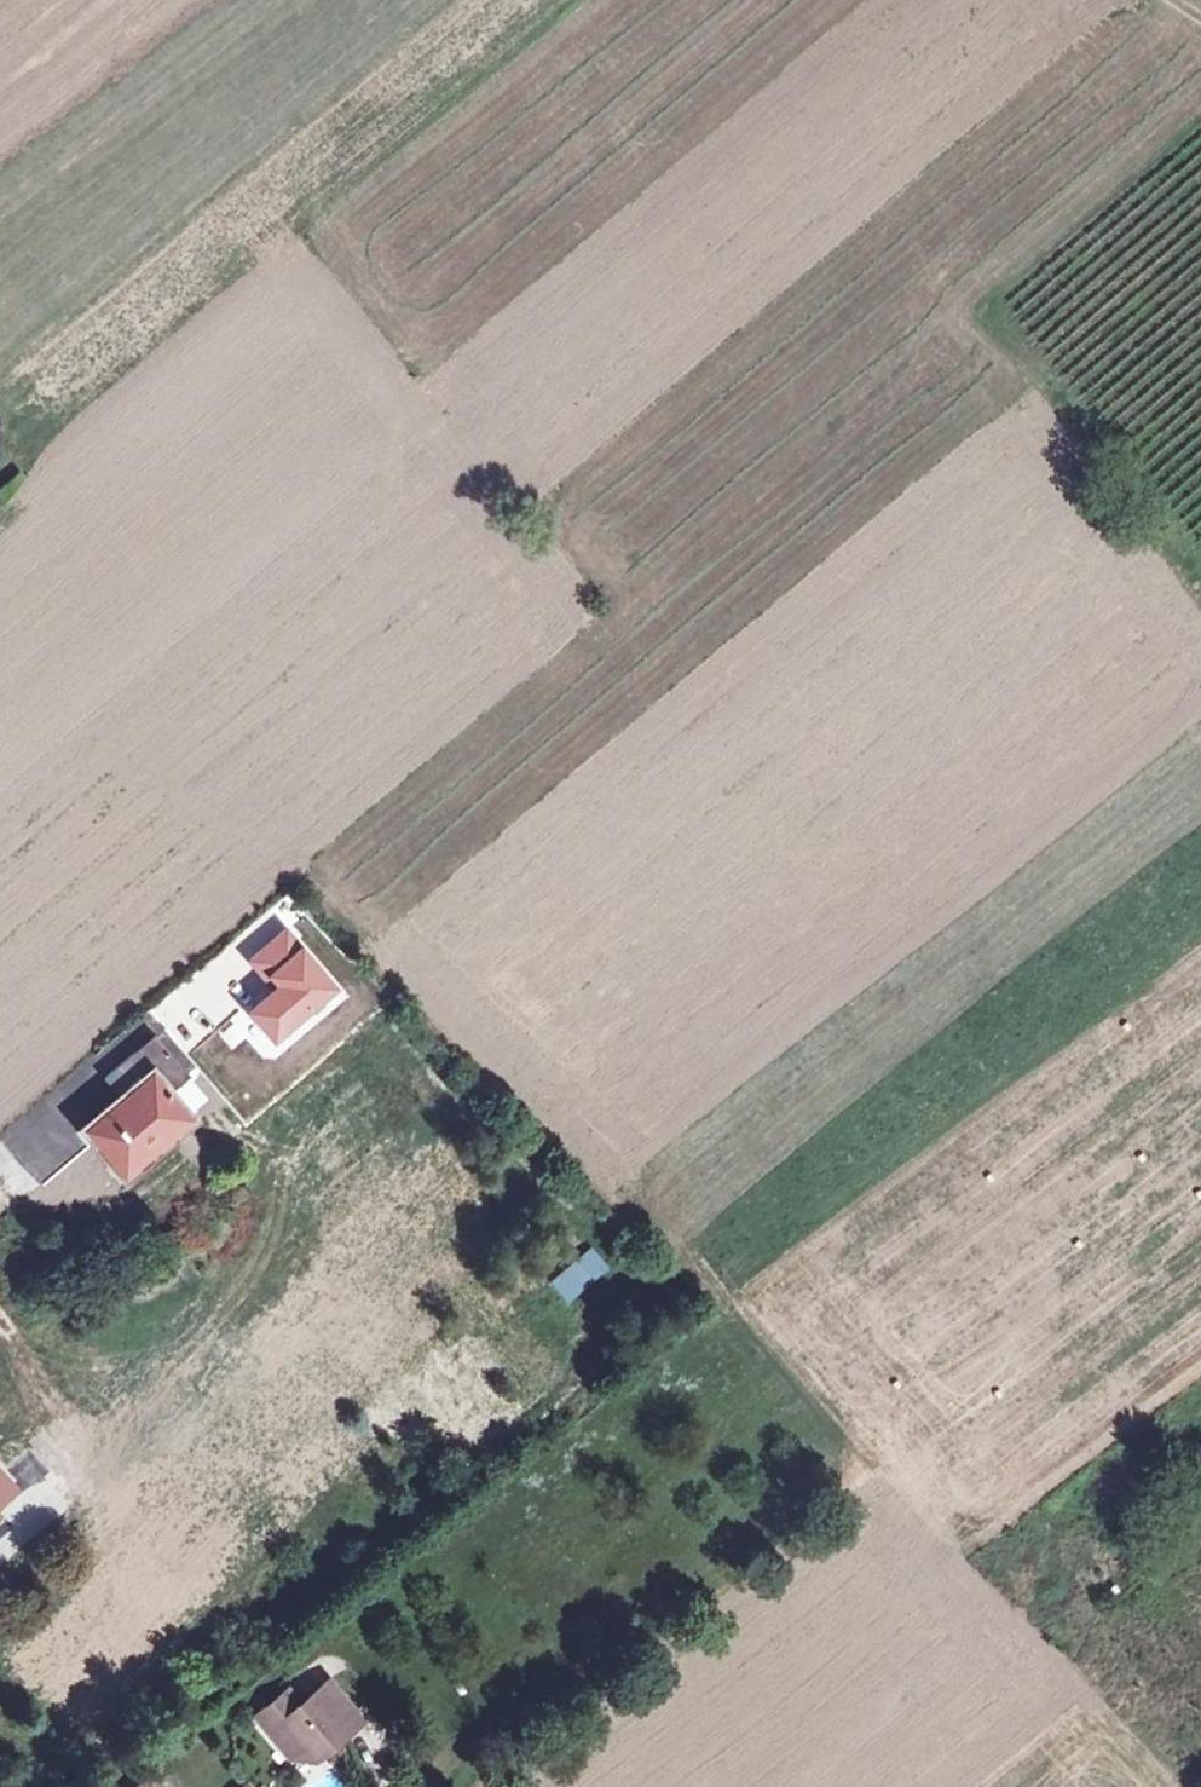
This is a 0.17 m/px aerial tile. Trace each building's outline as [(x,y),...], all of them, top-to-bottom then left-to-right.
[(230,1023),(221,1030),(241,1053),(250,1045),(230,1023)] [(241,1053),(221,1030),(192,1054),(207,1071),(219,1060),(225,1067),(241,1053)] [(135,1154),(141,1161),(173,1134),(171,1130),(190,1113),(186,1109),(169,1089),(189,1071),(156,1033),(116,1068),(131,1085),(80,1128),(110,1162),(128,1147),(135,1154)] [(123,1177),(141,1161),(135,1154),(128,1147),(110,1162),(116,1170),(123,1177)] [(592,1246),(549,1281),(566,1303),(610,1267),(592,1246)] [(16,1485),(0,1469),(0,1500),(16,1485)] [(361,1719),(330,1681),(299,1706),(287,1692),(257,1717),(290,1757),(302,1747),(313,1759),(361,1719)] [(155,1770),(134,1786),(170,1786),(155,1770)]
